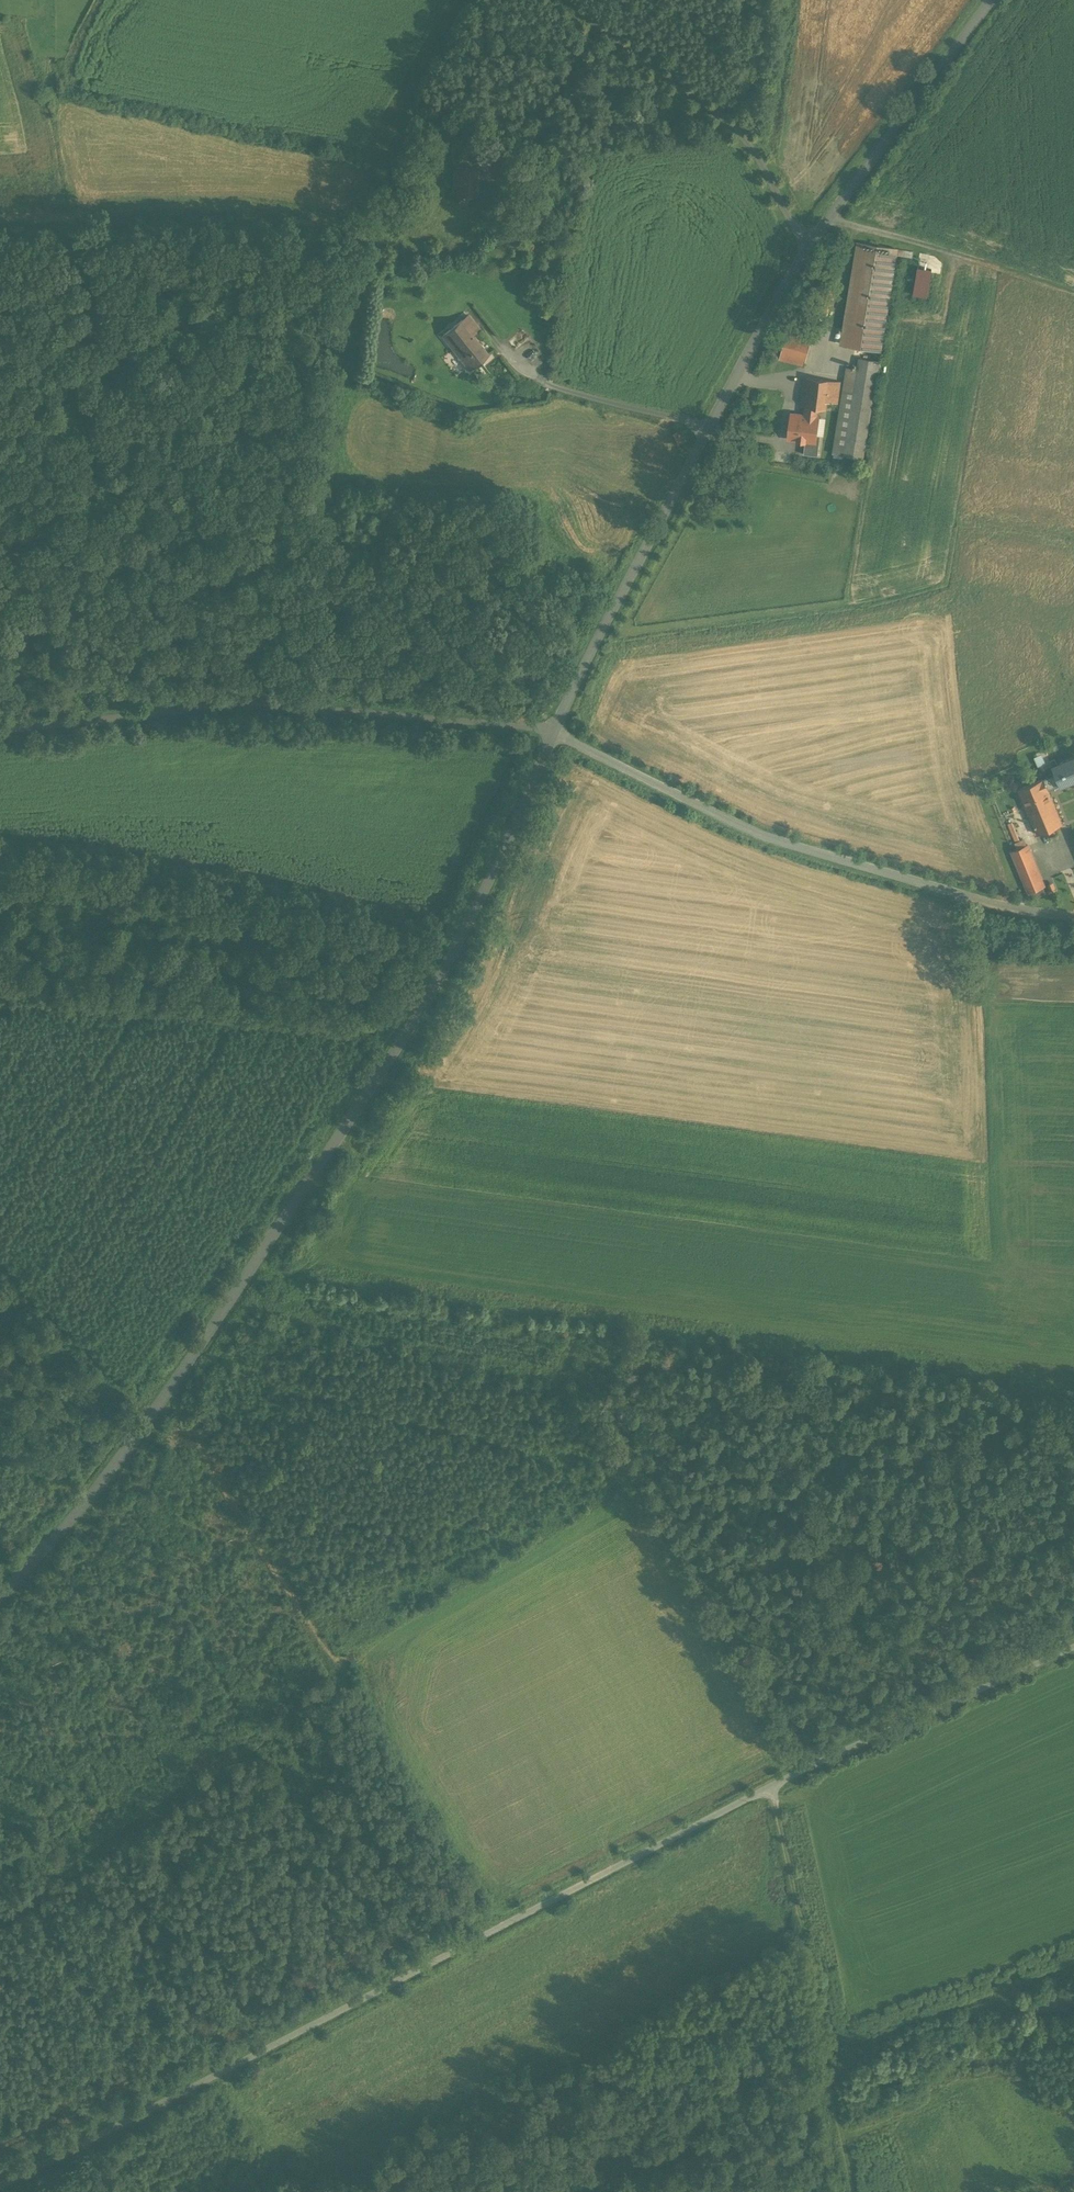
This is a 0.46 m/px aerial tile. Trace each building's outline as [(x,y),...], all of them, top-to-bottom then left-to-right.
[(461,135),(451,124),(444,130),(454,141),(461,135)] [(515,164),(504,163),(502,181),(513,182),(515,164)] [(858,242),(842,343),(880,349),(896,248),(858,242)] [(921,264),(916,292),(932,295),(937,267),(921,264)] [(829,305),(814,299),(809,312),(824,318),(829,305)] [(480,330),(468,315),(442,335),(469,369),(488,355),(473,335),(480,330)] [(787,331),(783,347),(780,358),(803,364),(811,338),(787,331)] [(772,356),(780,358),(783,347),(776,345),(772,356)] [(854,389),(854,392),(843,455),(862,458),(879,360),(859,357),(855,383),(854,389)] [(801,404),(806,405),(817,406),(825,407),(826,401),(837,402),(839,381),(804,377),(801,404)] [(833,453),(843,455),(854,392),(843,390),(833,453)] [(788,438),(805,440),(819,441),(820,435),(816,434),(818,416),(815,416),(817,406),(806,405),(805,415),(791,413),(788,438)] [(680,443),(690,438),(685,427),(675,432),(680,443)] [(818,455),(819,441),(805,440),(803,454),(818,455)] [(516,707),(515,717),(528,717),(528,707),(516,707)] [(1044,779),(1048,789),(1060,784),(1061,785),(1073,780),(1073,756),(1053,766),(1056,773),(1044,779)] [(1038,833),(1062,823),(1048,789),(1044,779),(1043,778),(1019,788),(1027,808),(1037,833),(1038,833)] [(1037,833),(1027,808),(1005,816),(1016,842),(1025,838),(1037,833)] [(1018,848),(1028,844),(1025,838),(1016,842),(1018,848)] [(1018,848),(1011,851),(1028,891),(1028,892),(1043,886),(1045,885),(1028,844),(1018,848)] [(1043,886),(1028,892),(1031,898),(1045,892),(1043,886)]
